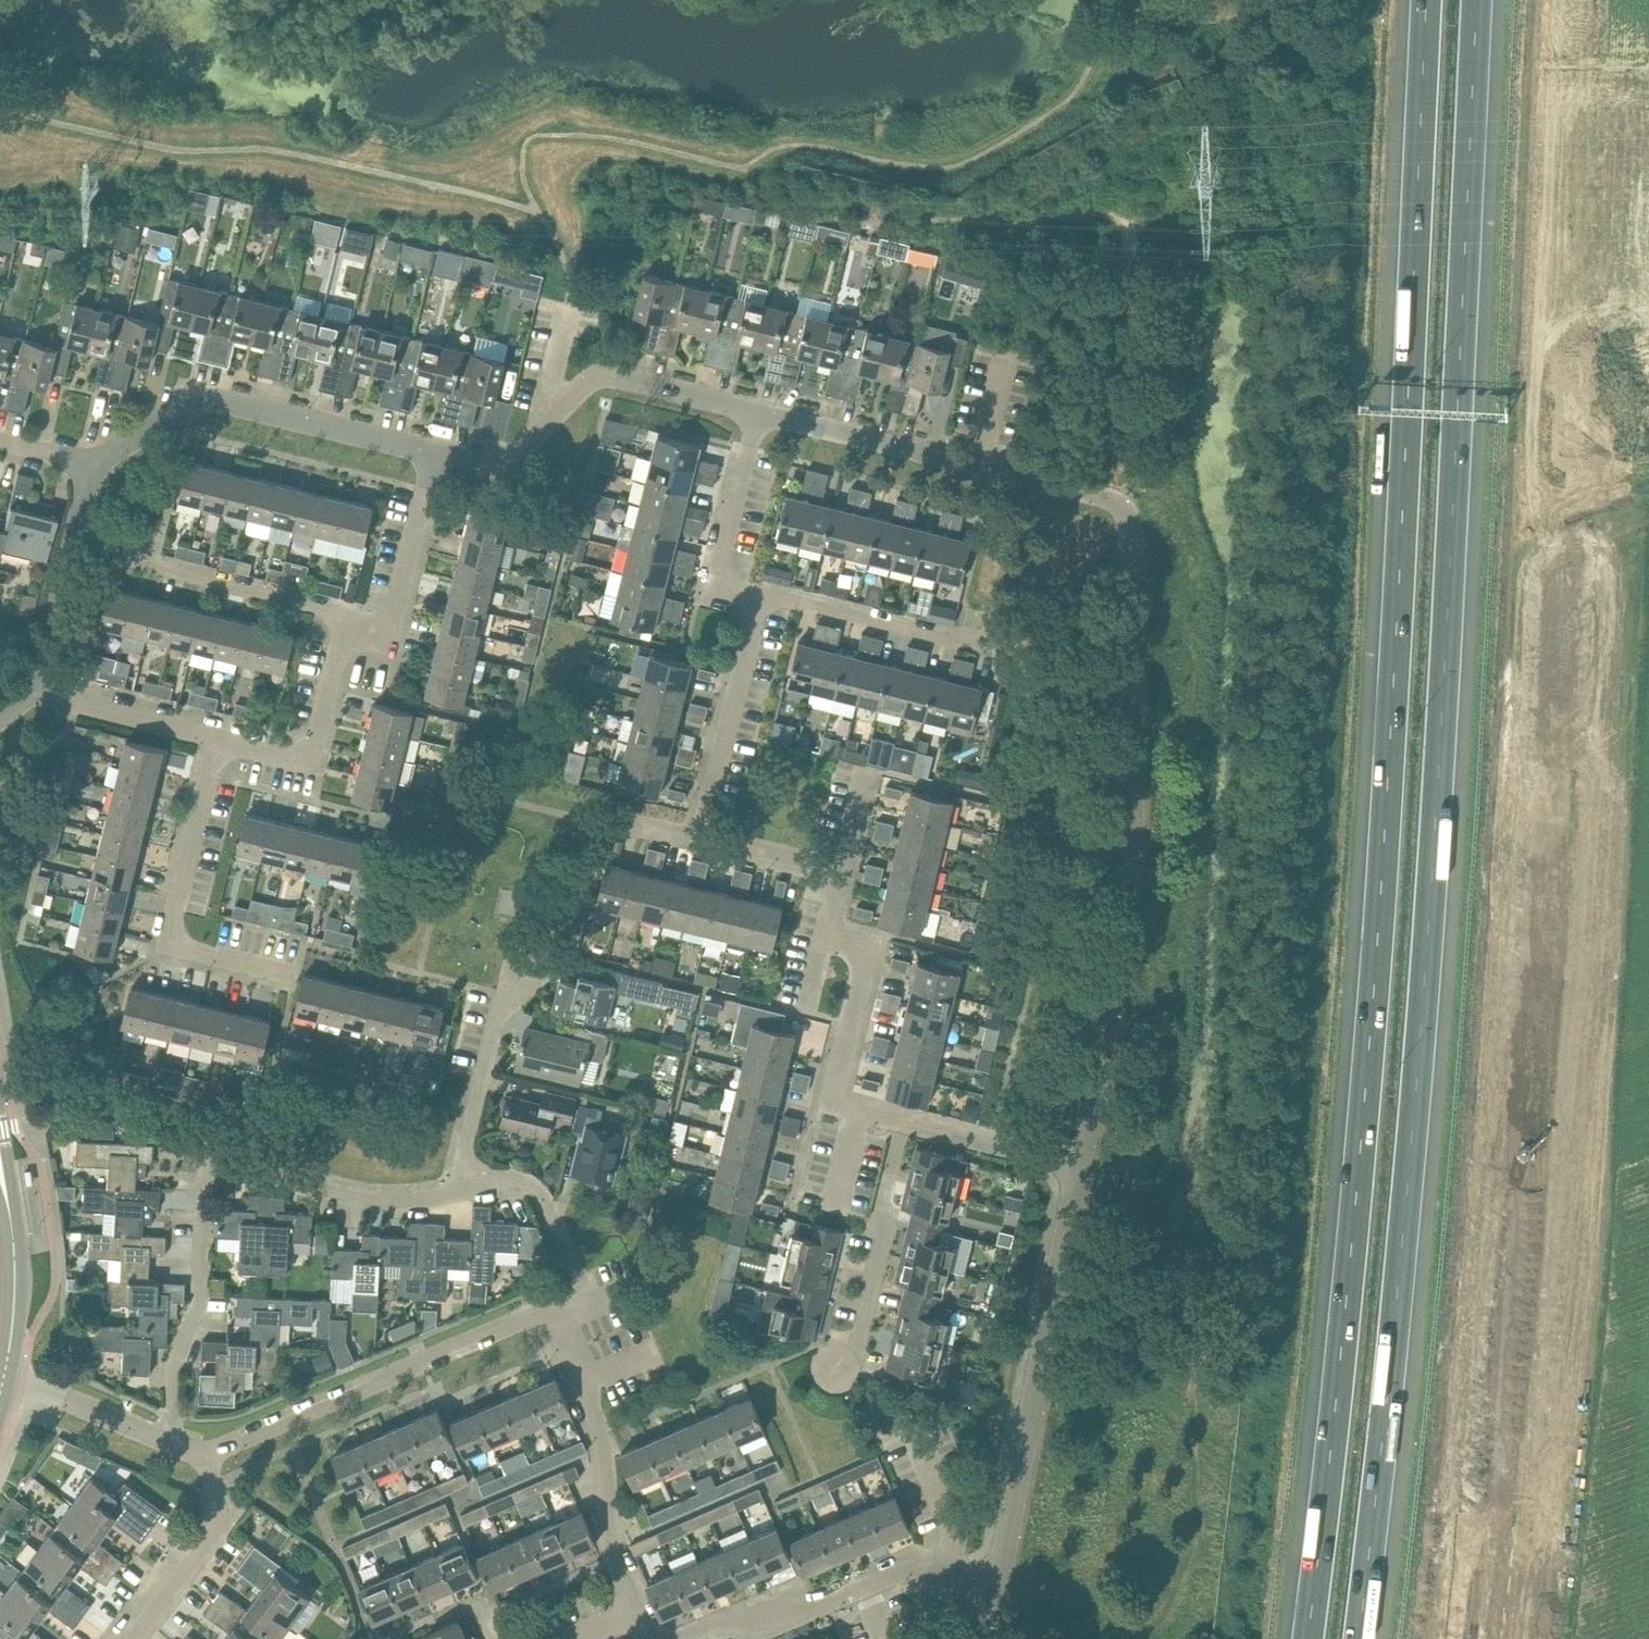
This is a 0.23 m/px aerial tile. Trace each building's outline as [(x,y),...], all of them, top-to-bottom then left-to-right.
[(696,195),(693,208),(705,211),(708,198),(696,195)] [(747,206),(744,219),(753,221),(756,208),(747,206)] [(791,218),(786,234),(814,241),(818,225),(791,218)] [(346,227),(341,247),(366,253),(372,233),(346,227)] [(151,229),(148,241),(165,245),(174,247),(177,236),(168,233),(151,229)] [(872,235),(869,246),(879,249),(881,238),(872,235)] [(9,237),(6,250),(15,252),(18,240),(9,237)] [(405,243),(401,259),(412,262),(416,246),(405,243)] [(63,249),(59,266),(73,270),(77,253),(63,249)] [(476,257),(471,279),(491,284),(496,263),(476,257)] [(942,257),(937,274),(981,286),(986,270),(942,257)] [(496,263),(491,284),(496,285),(497,281),(523,288),(521,295),(538,299),(538,297),(543,275),(496,263)] [(642,348),(657,352),(674,281),(645,274),(635,315),(650,318),(642,348)] [(176,322),(189,326),(199,285),(169,278),(158,322),(159,322),(153,348),(168,352),(176,322)] [(681,326),(697,330),(707,290),(674,281),(657,352),(674,356),(681,326)] [(197,359),(215,363),(231,293),(199,285),(189,326),(205,330),(197,359)] [(703,363),(718,367),(735,296),(707,290),(697,330),(710,334),(703,363)] [(236,337),(252,341),(262,301),(231,293),(215,363),(229,367),(236,337)] [(742,341),(756,345),(766,304),(735,296),(718,367),(735,371),(742,341)] [(73,345),(89,349),(98,308),(67,300),(56,346),(57,346),(51,371),(51,372),(66,375),(73,345)] [(258,374),(275,378),(293,308),(262,301),(252,341),(266,344),(258,374)] [(764,378),(778,381),(796,312),(766,304),(756,345),(771,348),(764,378)] [(95,382),(112,386),(129,315),(98,308),(89,349),(102,353),(95,382)] [(297,352),(313,356),(322,316),(293,308),(275,378),(290,382),(297,352)] [(803,356),(817,360),(828,320),(796,312),(778,381),(796,386),(803,356)] [(149,364),(153,348),(159,322),(158,322),(129,315),(112,386),(127,390),(134,360),(149,364)] [(319,389),(337,393),(354,323),(322,316),(313,356),(327,359),(319,389)] [(825,393),(839,397),(857,327),(828,320),(817,360),(832,364),(825,393)] [(358,367),(374,371),(384,331),(354,323),(337,393),(351,397),(358,367)] [(864,371),(879,375),(888,335),(857,327),(839,397),(856,401),(864,371)] [(380,404),(397,408),(414,338),(384,331),(374,371),(387,374),(380,404)] [(9,409),(26,338),(0,332),(0,376),(0,407),(9,409)] [(886,408),(902,412),(919,342),(888,335),(879,375),(893,379),(886,408)] [(47,387),(51,372),(51,371),(57,346),(56,346),(26,338),(9,409),(24,413),(31,383),(47,387)] [(419,382),(435,386),(445,346),(414,338),(397,408),(411,412),(419,382)] [(952,338),(946,362),(962,366),(968,341),(952,338)] [(919,342),(902,412),(917,416),(924,386),(940,390),(946,362),(949,350),(919,342)] [(441,419),(458,423),(475,353),(445,346),(435,386),(448,389),(441,419)] [(475,353),(458,423),(472,427),(479,397),(495,401),(504,360),(475,353)] [(606,418),(602,435),(616,439),(617,432),(620,421),(606,418)] [(658,435),(652,459),(717,475),(719,464),(697,458),(700,445),(658,435)] [(652,459),(647,481),(688,491),(691,479),(714,485),(717,475),(652,459)] [(179,499),(202,505),(211,467),(188,461),(179,499)] [(202,505),(225,510),(234,472),(211,467),(202,505)] [(818,471),(808,469),(800,498),(787,495),(777,537),(800,543),(818,471)] [(829,474),(818,471),(800,543),(823,549),(834,506),(821,503),(829,474)] [(225,510),(248,516),(257,478),(234,472),(225,510)] [(6,519),(0,538),(0,549),(29,557),(28,563),(43,567),(58,506),(43,503),(40,514),(25,510),(33,477),(17,473),(6,519)] [(248,516),(271,522),(280,484),(257,478),(248,516)] [(647,481),(641,504),(705,520),(708,510),(685,504),(688,491),(647,481)] [(271,522),(294,527),(303,489),(280,484),(271,522)] [(834,506),(823,549),(846,554),(862,489),(851,487),(846,510),(834,506)] [(294,527),(317,533),(326,495),(303,489),(294,527)] [(873,492),(862,489),(846,554),(868,560),(879,517),(867,515),(873,492)] [(317,533),(340,538),(349,501),(326,495),(317,533)] [(879,517),(868,560),(892,565),(908,501),(897,498),(891,521),(879,517)] [(349,501),(340,538),(364,544),(373,506),(349,501)] [(918,503),(908,501),(892,565),(914,571),(925,529),(913,526),(918,503)] [(641,504),(635,526),(677,536),(680,525),(703,531),(705,520),(641,504)] [(925,529),(914,571),(938,576),(954,512),(943,509),(937,532),(925,529)] [(471,510),(465,534),(503,543),(509,519),(471,510)] [(954,512),(938,576),(961,582),(971,540),(958,537),(964,514),(954,512)] [(635,526),(629,549),(694,565),(697,555),(674,549),(677,536),(635,526)] [(465,534),(459,557),(497,566),(503,543),(465,534)] [(587,539),(577,537),(572,558),(582,560),(587,539)] [(551,540),(548,554),(559,557),(563,543),(551,540)] [(162,553),(188,560),(191,548),(165,541),(162,553)] [(191,548),(188,560),(204,563),(207,552),(191,548)] [(234,571),(249,575),(255,552),(241,548),(238,560),(237,559),(234,571)] [(629,549),(623,573),(665,583),(669,571),(691,576),(694,565),(629,549)] [(548,554),(544,568),(556,571),(559,557),(548,554)] [(221,568),(234,571),(237,559),(224,556),(221,568)] [(459,557),(454,580),(491,589),(497,566),(459,557)] [(283,571),(281,583),(295,586),(304,588),(310,565),(287,559),(284,571),(283,571)] [(810,566),(805,586),(813,589),(818,569),(810,566)] [(267,579),(281,583),(283,571),(270,568),(267,579)] [(623,573),(618,595),(683,611),(685,601),(662,595),(665,583),(623,573)] [(312,591),(326,594),(329,582),(315,579),(312,591)] [(454,580),(448,603),(486,612),(491,589),(454,580)] [(822,591),(836,594),(838,583),(825,580),(822,591)] [(329,582),(326,594),(340,598),(343,586),(329,582)] [(540,586),(536,600),(548,603),(552,588),(540,586)] [(100,625),(123,631),(132,593),(109,588),(100,625)] [(123,631),(146,637),(155,599),(132,593),(123,631)] [(683,611),(618,595),(612,618),(623,621),(621,630),(640,635),(643,626),(654,629),(657,616),(680,622),(683,611)] [(146,637),(169,643),(179,605),(155,599),(146,637)] [(548,603),(536,600),(533,614),(545,616),(548,603)] [(910,600),(906,613),(914,615),(917,602),(910,600)] [(448,603),(442,625),(480,635),(486,612),(448,603)] [(169,643),(192,648),(202,611),(179,605),(169,643)] [(916,615),(928,618),(930,607),(918,605),(916,615)] [(947,606),(943,622),(953,625),(957,609),(947,606)] [(192,648),(215,654),(225,616),(202,611),(192,648)] [(215,654),(238,660),(248,622),(225,616),(215,654)] [(238,660),(262,666),(271,628),(248,622),(238,660)] [(788,684),(812,689),(827,625),(817,622),(811,645),(798,642),(788,684)] [(442,625),(437,648),(475,658),(480,635),(442,625)] [(812,689),(834,695),(845,653),(832,650),(838,627),(827,625),(812,689)] [(271,628),(262,666),(285,671),(294,634),(271,628)] [(529,631),(525,645),(537,648),(541,634),(529,631)] [(834,695),(857,701),(873,636),(862,634),(857,656),(845,653),(834,695)] [(857,701),(880,707),(890,665),(878,662),(884,639),(873,636),(857,701)] [(525,645),(522,659),(534,662),(537,648),(525,645)] [(880,707),(903,712),(919,647),(908,645),(902,668),(890,665),(880,707)] [(903,712),(925,718),(936,676),(923,673),(929,650),(919,647),(903,712)] [(437,648),(431,671),(469,680),(475,658),(437,648)] [(650,654),(645,677),(686,687),(691,666),(692,666),(692,665),(650,654)] [(100,668),(97,680),(110,683),(115,663),(116,659),(104,655),(101,669),(100,668)] [(925,718),(948,724),(964,659),(954,656),(948,679),(936,676),(925,718)] [(964,659),(948,724),(972,729),(975,718),(987,721),(995,691),(969,684),(975,661),(964,659)] [(115,663),(110,683),(125,687),(130,667),(115,663)] [(142,691),(156,695),(159,683),(157,683),(161,669),(149,666),(142,691)] [(697,677),(714,681),(717,672),(700,668),(697,677)] [(463,704),(469,680),(431,671),(425,695),(432,696),(430,705),(469,715),(471,706),(463,704)] [(518,677),(514,691),(526,694),(529,680),(518,677)] [(645,677),(639,698),(680,708),(686,687),(645,677)] [(159,683),(156,695),(170,698),(173,687),(159,683)] [(191,691),(188,703),(202,706),(205,695),(207,686),(193,683),(191,691)] [(395,688),(392,701),(404,704),(407,691),(395,688)] [(514,691),(511,705),(522,708),(526,694),(514,691)] [(205,695),(202,706),(216,710),(219,698),(205,695)] [(639,698),(634,719),(675,730),(680,708),(639,698)] [(691,702),(689,711),(706,715),(708,706),(691,702)] [(233,714),(248,718),(251,706),(236,703),(233,714)] [(369,727),(407,737),(419,740),(425,715),(375,703),(369,727)] [(251,706),(248,718),(261,721),(264,710),(251,706)] [(689,711),(687,720),(703,723),(706,715),(689,711)] [(619,738),(628,741),(669,751),(675,730),(634,719),(624,717),(619,738)] [(450,718),(447,731),(454,733),(450,747),(462,750),(468,727),(469,723),(450,718)] [(577,718),(574,726),(590,731),(592,722),(577,718)] [(771,740),(791,745),(796,725),(776,720),(771,740)] [(369,727),(364,750),(401,760),(407,737),(369,727)] [(801,734),(799,745),(809,748),(812,737),(801,734)] [(824,735),(819,754),(843,759),(846,745),(840,744),(842,739),(824,735)] [(72,737),(69,751),(80,754),(84,740),(72,737)] [(869,751),(866,763),(884,767),(889,768),(890,762),(892,756),(895,745),(871,739),(869,751)] [(126,740),(120,764),(158,773),(164,749),(126,740)] [(628,741),(623,762),(664,773),(669,751),(628,741)] [(680,745),(678,754),(695,758),(697,749),(680,745)] [(450,747),(445,770),(457,773),(462,750),(450,747)] [(364,750),(358,773),(396,782),(401,760),(364,750)] [(915,762),(913,773),(929,777),(934,754),(918,750),(915,762)] [(69,751),(65,765),(77,768),(80,754),(69,751)] [(678,754),(676,762),(693,766),(695,758),(678,754)] [(890,762),(889,768),(912,774),(913,773),(915,762),(892,756),(890,762)] [(664,773),(623,762),(617,785),(632,789),(659,796),(659,794),(664,773)] [(120,764),(115,787),(153,796),(158,773),(120,764)] [(961,768),(957,782),(982,787),(986,774),(961,768)] [(445,770),(439,793),(451,795),(457,773),(445,770)] [(396,782),(358,773),(352,797),(390,806),(396,782)] [(61,783),(57,797),(69,800),(73,786),(61,783)] [(617,785),(615,793),(616,793),(618,794),(630,797),(632,789),(617,785)] [(884,794),(900,798),(903,789),(886,785),(884,794)] [(115,787),(109,809),(147,819),(153,796),(115,787)] [(667,797),(684,801),(686,792),(669,788),(667,797)] [(911,790),(905,812),(948,823),(953,801),(911,790)] [(451,795),(439,793),(436,807),(448,809),(451,795)] [(57,797),(54,811),(66,814),(69,800),(57,797)] [(109,809),(104,832),(141,842),(147,819),(109,809)] [(905,812),(900,834),(942,844),(948,823),(905,812)] [(237,852),(260,857),(270,819),(247,814),(237,852)] [(260,857),(284,863),(293,825),(270,819),(260,857)] [(878,820),(875,829),(892,832),(894,824),(878,820)] [(284,863),(307,868),(316,831),(293,825),(284,863)] [(50,828),(46,843),(58,846),(61,831),(50,828)] [(892,832),(875,829),(873,837),(890,841),(892,832)] [(307,868),(330,874),(339,836),(316,831),(307,868)] [(104,832),(98,855),(136,865),(141,842),(104,832)] [(983,855),(993,857),(998,836),(989,833),(983,855)] [(900,834),(895,856),(937,866),(942,844),(900,834)] [(330,874),(353,880),(363,842),(339,836),(330,874)] [(609,856),(619,858),(623,841),(614,839),(609,856)] [(363,842),(353,880),(377,886),(386,848),(363,842)] [(58,846),(46,843),(43,856),(55,859),(58,846)] [(644,864),(653,866),(657,850),(648,847),(644,864)] [(653,866),(662,868),(666,852),(657,850),(653,866)] [(98,855),(92,878),(130,888),(136,865),(98,855)] [(895,856),(890,878),(932,888),(937,866),(895,856)] [(688,875),(696,877),(700,860),(692,858),(688,875)] [(696,877),(705,879),(709,862),(700,860),(696,877)] [(598,905),(619,910),(620,910),(629,870),(608,864),(607,863),(597,905),(598,906),(598,905)] [(867,863),(865,872),(882,876),(884,867),(867,863)] [(731,885),(740,887),(744,871),(735,868),(731,885)] [(620,910),(641,915),(651,875),(629,870),(620,910)] [(740,887),(748,889),(752,873),(744,871),(740,887)] [(882,876),(865,872),(863,880),(880,884),(882,876)] [(39,874),(35,888),(47,891),(50,877),(39,874)] [(641,915),(663,921),(672,880),(651,875),(641,915)] [(92,878),(87,901),(124,911),(130,888),(92,878)] [(890,878),(884,900),(927,910),(932,888),(890,878)] [(774,896),(783,898),(787,881),(778,879),(774,896)] [(663,921),(685,926),(694,885),(672,880),(663,921)] [(685,926),(707,932),(716,891),(694,885),(685,926)] [(47,891),(35,888),(32,902),(43,905),(47,891)] [(707,932),(728,937),(738,896),(716,891),(707,932)] [(730,938),(728,946),(730,951),(740,953),(744,950),(746,942),(749,942),(759,901),(738,896),(728,937),(730,938)] [(974,899),(970,915),(978,917),(982,902),(974,899)] [(927,910),(884,900),(879,922),(921,932),(927,910)] [(87,901),(81,924),(119,934),(124,911),(87,901)] [(759,901),(749,942),(772,948),(782,906),(781,905),(781,906),(759,901)] [(272,914),(269,925),(292,931),(294,919),(298,907),(284,906),(275,904),(274,904),(272,914)] [(232,916),(245,920),(248,908),(235,905),(232,916)] [(857,906),(855,915),(871,919),(874,910),(857,906)] [(248,908),(245,920),(260,923),(263,912),(248,908)] [(23,939),(34,942),(41,914),(29,911),(23,939)] [(339,942),(341,931),(344,919),(329,915),(324,939),(339,942)] [(294,919),(292,931),(306,934),(309,923),(294,919)] [(958,946),(973,949),(979,922),(964,919),(958,946)] [(119,934),(81,924),(75,947),(113,957),(119,934)] [(341,931),(339,942),(352,946),(354,934),(341,931)] [(655,961),(652,971),(672,976),(676,961),(656,955),(655,961)] [(891,966),(908,970),(910,961),(893,957),(891,966)] [(918,962),(912,985),(955,995),(960,972),(918,962)] [(560,979),(553,1009),(574,1015),(607,1023),(616,989),(622,991),(627,974),(612,970),(609,983),(585,977),(579,976),(577,984),(560,979)] [(697,971),(694,981),(716,986),(718,976),(697,971)] [(295,1012),(318,1017),(328,979),(305,974),(295,1012)] [(627,974),(622,991),(658,1000),(662,983),(627,974)] [(318,1017),(342,1023),(351,985),(328,979),(318,1017)] [(342,1023),(365,1029),(374,991),(351,985),(342,1023)] [(912,985),(907,1006),(949,1017),(955,995),(912,985)] [(122,1025),(146,1030),(155,993),(132,987),(122,1025)] [(365,1029),(388,1034),(397,996),(374,991),(365,1029)] [(884,991),(882,1000),(899,1004),(901,995),(884,991)] [(146,1030),(169,1036),(178,998),(155,993),(146,1030)] [(397,996),(388,1034),(411,1040),(420,1002),(397,996)] [(169,1036),(191,1042),(201,1004),(178,998),(169,1036)] [(705,1000),(702,1012),(719,1016),(722,1004),(705,1000)] [(899,1004),(882,1000),(880,1009),(897,1013),(899,1004)] [(411,1040),(409,1050),(432,1056),(444,1059),(453,1023),(441,1020),(444,1008),(420,1002),(411,1040)] [(741,1002),(731,1042),(747,1046),(753,1023),(774,1028),(782,1030),(786,1013),(775,1010),(741,1002)] [(191,1042),(214,1047),(223,1009),(201,1004),(191,1042)] [(907,1006),(902,1028),(944,1038),(949,1017),(907,1006)] [(214,1047),(237,1053),(246,1015),(223,1009),(214,1047)] [(237,1053),(234,1065),(258,1071),(261,1059),(270,1021),(246,1015),(237,1053)] [(753,1023),(747,1046),(789,1056),(795,1033),(782,1030),(774,1028),(753,1023)] [(981,1047),(995,1050),(1000,1028),(986,1025),(981,1047)] [(538,1070),(580,1079),(585,1054),(603,1058),(608,1034),(576,1027),(573,1039),(548,1034),(527,1028),(524,1040),(523,1040),(516,1065),(538,1070)] [(902,1028),(897,1049),(939,1060),(944,1038),(902,1028)] [(874,1034),(872,1043),(888,1047),(891,1038),(874,1034)] [(801,1045),(818,1049),(820,1040),(803,1036),(801,1045)] [(306,1073),(309,1061),(312,1047),(286,1041),(280,1067),(306,1073)] [(340,1069),(338,1080),(351,1084),(354,1072),(355,1072),(361,1046),(351,1043),(344,1070),(340,1069)] [(888,1047),(872,1043),(870,1052),(886,1056),(888,1047)] [(747,1046),(742,1067),(784,1077),(789,1056),(747,1046)] [(897,1049),(891,1071),(933,1081),(939,1060),(897,1049)] [(309,1061),(306,1073),(320,1076),(322,1064),(309,1061)] [(742,1067),(737,1089),(779,1099),(784,1077),(742,1067)] [(119,1082),(132,1086),(135,1074),(121,1071),(119,1082)] [(795,1071),(793,1079),(809,1083),(811,1075),(795,1071)] [(891,1071),(886,1093),(909,1099),(907,1105),(923,1109),(925,1103),(928,1104),(933,1081),(891,1071)] [(354,1072),(351,1084),(366,1087),(368,1076),(355,1072),(354,1072)] [(135,1074),(132,1086),(146,1089),(149,1078),(135,1074)] [(861,1086),(878,1090),(880,1081),(863,1077),(861,1086)] [(809,1083),(793,1079),(790,1088),(807,1092),(809,1083)] [(158,1080),(156,1091),(178,1097),(181,1085),(158,1080)] [(383,1092),(398,1095),(401,1084),(386,1080),(383,1092)] [(210,1105),(224,1108),(227,1096),(226,1096),(229,1088),(215,1084),(210,1105)] [(401,1084),(398,1095),(421,1101),(424,1089),(401,1084)] [(181,1085),(178,1097),(192,1100),(195,1089),(181,1085)] [(737,1089),(731,1111),(774,1121),(779,1099),(737,1089)] [(574,1097),(558,1094),(546,1091),(543,1103),(509,1095),(500,1131),(501,1131),(503,1125),(547,1136),(551,1117),(569,1121),(572,1108),(574,1097)] [(651,1094),(647,1109),(666,1113),(669,1098),(651,1094)] [(227,1096),(224,1108),(238,1111),(241,1100),(227,1096)] [(572,1132),(586,1135),(577,1173),(611,1181),(617,1153),(620,1154),(625,1134),(597,1127),(602,1108),(579,1102),(572,1132)] [(731,1111),(726,1133),(768,1143),(774,1121),(731,1111)] [(784,1114),(782,1123),(799,1127),(801,1119),(784,1114)] [(799,1127),(782,1123),(780,1132),(797,1136),(799,1127)] [(726,1133),(721,1153),(763,1165),(768,1143),(726,1133)] [(109,1166),(108,1187),(137,1189),(137,1176),(146,1176),(147,1162),(153,1162),(154,1144),(78,1140),(77,1165),(109,1166)] [(917,1148),(908,1183),(955,1194),(961,1172),(965,1173),(968,1160),(917,1148)] [(721,1153),(715,1175),(758,1186),(763,1165),(721,1153)] [(773,1158),(771,1167),(788,1171),(790,1162),(773,1158)] [(788,1171),(771,1167),(769,1175),(786,1179),(788,1171)] [(758,1186),(715,1175),(709,1198),(752,1209),(758,1186)] [(913,1210),(911,1221),(944,1229),(946,1218),(949,1219),(955,1194),(908,1183),(902,1208),(913,1210)] [(116,1212),(115,1233),(143,1235),(143,1222),(152,1223),(153,1208),(159,1208),(160,1190),(137,1189),(108,1187),(85,1186),(83,1211),(116,1212)] [(239,1270),(263,1271),(267,1195),(249,1194),(248,1209),(220,1208),(219,1236),(241,1237),(239,1270)] [(267,1195),(263,1271),(288,1271),(289,1240),(311,1241),(313,1212),(285,1211),(286,1196),(267,1195)] [(761,1210),(777,1214),(780,1205),(763,1201),(761,1210)] [(470,1268),(469,1281),(494,1282),(496,1250),(518,1251),(518,1255),(536,1256),(537,1253),(550,1253),(538,1227),(519,1226),(519,1222),(491,1221),(492,1206),(473,1205),(471,1239),(470,1268)] [(408,1236),(380,1235),(380,1263),(401,1264),(399,1297),(422,1298),(426,1222),(409,1221),(408,1236)] [(902,1257),(949,1268),(964,1272),(973,1237),(944,1230),(944,1229),(911,1221),(902,1257)] [(445,1223),(426,1222),(422,1298),(447,1299),(449,1267),(470,1268),(471,1239),(444,1238),(445,1223)] [(792,1232),(787,1255),(834,1266),(842,1231),(810,1223),(806,1236),(792,1232)] [(731,1233),(729,1239),(743,1243),(746,1232),(732,1229),(731,1233)] [(1000,1231),(997,1243),(1011,1246),(1014,1234),(1000,1231)] [(122,1259),(121,1279),(149,1281),(150,1254),(166,1254),(166,1236),(143,1235),(115,1233),(91,1232),(90,1257),(122,1259)] [(380,1263),(380,1235),(363,1234),(362,1249),(334,1248),(332,1276),(354,1277),(353,1310),(377,1311),(380,1263)] [(793,1283),(791,1293),(825,1301),(834,1266),(787,1255),(780,1280),(793,1283)] [(907,1284),(905,1295),(937,1303),(940,1292),(943,1293),(944,1290),(950,1291),(955,1273),(948,1271),(949,1268),(902,1257),(896,1281),(907,1284)] [(141,1305),(140,1326),(168,1328),(169,1315),(178,1315),(179,1301),(185,1301),(186,1283),(149,1281),(121,1279),(110,1279),(109,1304),(141,1305)] [(767,1287),(758,1325),(769,1327),(816,1339),(825,1301),(791,1293),(767,1287)] [(905,1295),(896,1331),(943,1342),(948,1320),(951,1307),(937,1303),(905,1295)] [(252,1315),(250,1342),(279,1344),(280,1322),(312,1323),(313,1300),(259,1297),(237,1296),(237,1314),(252,1315)] [(981,1315),(978,1328),(991,1331),(994,1318),(981,1315)] [(168,1328),(140,1326),(92,1324),(91,1348),(123,1350),(122,1372),(151,1373),(152,1345),(167,1346),(168,1328)] [(79,1326),(70,1326),(70,1337),(79,1337),(79,1326)] [(943,1342),(896,1331),(887,1368),(912,1374),(911,1379),(932,1385),(943,1342)] [(200,1371),(200,1397),(232,1398),(233,1387),(244,1388),(245,1366),(278,1369),(278,1344),(203,1340),(202,1358),(217,1359),(216,1372),(200,1371)] [(345,1340),(331,1347),(340,1367),(354,1361),(345,1340)] [(555,1377),(529,1389),(543,1421),(569,1410),(555,1377)] [(529,1389),(504,1400),(517,1432),(543,1421),(529,1389)] [(750,1397),(724,1409),(738,1441),(764,1429),(750,1397)] [(504,1400),(478,1411),(492,1443),(517,1432),(504,1400)] [(881,1418),(878,1419),(884,1432),(909,1421),(914,1420),(908,1407),(904,1408),(881,1418)] [(724,1409),(698,1420),(712,1452),(738,1441),(724,1409)] [(437,1410),(411,1421),(425,1453),(451,1442),(437,1410)] [(492,1443),(478,1411),(452,1422),(466,1454),(492,1443)] [(698,1420),(673,1431),(686,1463),(712,1452),(698,1420)] [(411,1421),(385,1432),(399,1464),(425,1453),(411,1421)] [(673,1431),(647,1442),(661,1474),(686,1463),(673,1431)] [(385,1432),(359,1443),(373,1476),(399,1464),(385,1432)] [(67,1439),(61,1453),(73,1458),(79,1444),(67,1439)] [(583,1440),(557,1452),(561,1462),(587,1451),(583,1440)] [(661,1474),(647,1442),(621,1453),(635,1485),(661,1474)] [(373,1476),(359,1443),(334,1455),(348,1487),(373,1476)] [(557,1452),(531,1463),(535,1473),(561,1462),(557,1452)] [(878,1456),(852,1467),(856,1478),(883,1466),(878,1456)] [(777,1459),(751,1470),(755,1481),(781,1469),(777,1459)] [(531,1463),(505,1474),(509,1484),(535,1473),(531,1463)] [(576,1465),(564,1470),(568,1481),(569,1482),(581,1477),(576,1465)] [(852,1467),(826,1479),(831,1489),(856,1478),(852,1467)] [(564,1470),(538,1481),(542,1492),(568,1481),(564,1470)] [(751,1470),(725,1482),(729,1492),(755,1481),(751,1470)] [(464,1472),(438,1484),(443,1494),(469,1483),(464,1472)] [(509,1484),(505,1474),(479,1485),(484,1495),(509,1484)] [(92,1477),(71,1506),(105,1531),(113,1521),(141,1542),(155,1524),(139,1512),(149,1499),(125,1481),(115,1494),(92,1477)] [(826,1479),(801,1490),(805,1500),(831,1489),(826,1479)] [(538,1481),(513,1492),(517,1502),(542,1492),(538,1481)] [(725,1482),(699,1493),(704,1503),(729,1492),(725,1482)] [(438,1484),(413,1495),(417,1505),(443,1494),(438,1484)] [(759,1488),(733,1500),(738,1510),(764,1498),(759,1488)] [(801,1490),(775,1501),(779,1512),(805,1500),(801,1490)] [(513,1492),(487,1503),(492,1513),(517,1502),(513,1492)] [(699,1493),(674,1504),(678,1514),(704,1503),(699,1493)] [(413,1495),(387,1506),(391,1517),(417,1505),(413,1495)] [(895,1495),(869,1507),(883,1539),(909,1528),(895,1495)] [(733,1500),(708,1511),(712,1521),(738,1510),(733,1500)] [(446,1503),(419,1514),(424,1524),(450,1513),(446,1503)] [(487,1503),(461,1514),(466,1524),(492,1513),(487,1503)] [(678,1514),(674,1504),(648,1515),(652,1525),(678,1514)] [(71,1506),(55,1528),(72,1540),(67,1546),(75,1552),(83,1540),(93,1547),(89,1553),(115,1573),(124,1561),(98,1542),(105,1531),(71,1506)] [(391,1517),(387,1506),(361,1518),(365,1528),(391,1517)] [(869,1507),(843,1518),(857,1550),(883,1539),(869,1507)] [(582,1511),(555,1522),(569,1555),(595,1543),(582,1511)] [(708,1511),(682,1522),(686,1532),(712,1521),(708,1511)] [(419,1514),(394,1525),(398,1536),(424,1524),(419,1514)] [(843,1518),(818,1529),(832,1561),(857,1550),(843,1518)] [(555,1522),(530,1534),(544,1566),(569,1555),(555,1522)] [(682,1522),(656,1533),(661,1543),(686,1532),(682,1522)] [(394,1525),(368,1536),(373,1547),(398,1536),(394,1525)] [(55,1528),(38,1549),(73,1575),(81,1565),(107,1584),(115,1573),(89,1553),(93,1547),(83,1540),(75,1552),(67,1546),(72,1540),(55,1528)] [(777,1528),(750,1539),(764,1571),(791,1560),(777,1528)] [(832,1561),(818,1529),(792,1540),(806,1572),(832,1561)] [(661,1543),(656,1533),(630,1544),(635,1554),(661,1543)] [(530,1534),(504,1545),(518,1577),(544,1566),(530,1534)] [(368,1536),(342,1547),(346,1558),(373,1547),(368,1536)] [(750,1539),(725,1550),(739,1583),(764,1571),(750,1539)] [(463,1543),(437,1555),(451,1587),(477,1576),(463,1543)] [(263,1589),(255,1599),(290,1625),(311,1597),(277,1572),(282,1565),(255,1545),(236,1569),(263,1589)] [(518,1577),(504,1545),(478,1556),(492,1588),(518,1577)] [(38,1549),(22,1571),(39,1584),(35,1590),(44,1596),(53,1585),(61,1591),(56,1597),(83,1617),(91,1605),(65,1586),(73,1575),(38,1549)] [(725,1550),(699,1562),(713,1594),(739,1583),(725,1550)] [(437,1555),(411,1566),(425,1598),(451,1587),(437,1555)] [(699,1562),(673,1573),(687,1605),(713,1594),(699,1562)] [(411,1566),(386,1577),(400,1609),(425,1598),(411,1566)] [(22,1571),(5,1593),(40,1619),(48,1609),(74,1628),(83,1617),(56,1597),(61,1591),(53,1585),(44,1596),(35,1590),(39,1584),(22,1571)] [(687,1605),(673,1573),(648,1584),(662,1616),(687,1605)] [(400,1609),(386,1577),(360,1588),(374,1621),(400,1609)] [(212,1602),(239,1622),(234,1628),(243,1634),(252,1622),(261,1629),(256,1634),(262,1638),(280,1638),(290,1625),(255,1599),(247,1610),(221,1590),(212,1602)] [(5,1593),(0,1600),(0,1624),(10,1632),(20,1638),(45,1638),(32,1630),(40,1619),(5,1593)] [(225,1638),(262,1638),(256,1634),(261,1629),(252,1622),(243,1634),(234,1628),(239,1622),(212,1602),(204,1613),(230,1633),(225,1638)] [(428,1638),(466,1638),(459,1621),(426,1635),(428,1638)] [(4,1638),(5,1638),(10,1632),(0,1624),(0,1636),(4,1638)]
